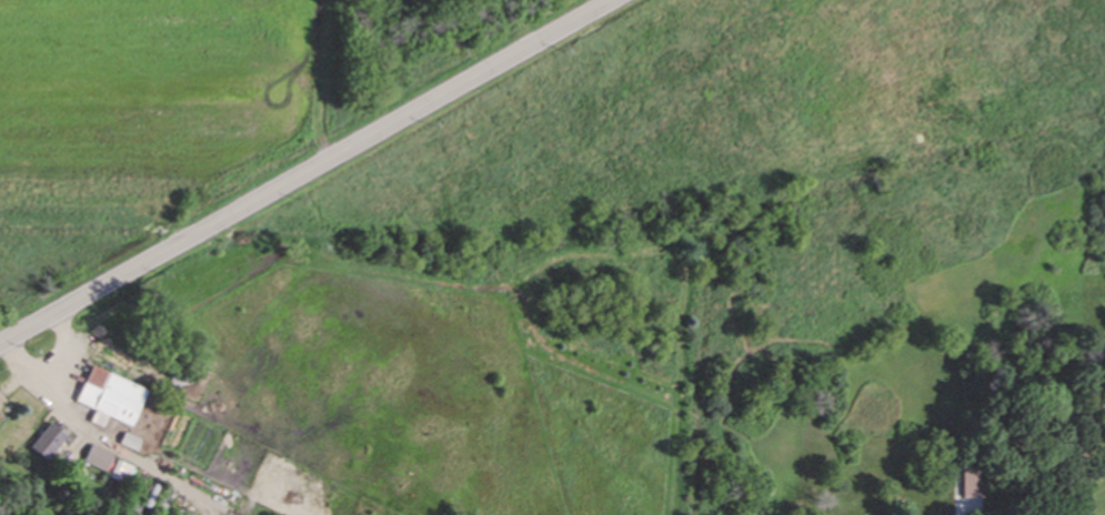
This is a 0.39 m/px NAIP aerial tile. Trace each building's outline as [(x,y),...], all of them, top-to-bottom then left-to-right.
[(148,390),(91,369),(78,405),(97,412),(92,425),(105,430),(109,419),(134,428),(148,390)] [(70,439),(54,423),(30,448),(46,464),(70,439)] [(106,473),(113,457),(93,448),(86,464),(106,473)] [(965,473),(965,494),(983,494),(983,473),(965,473)]
